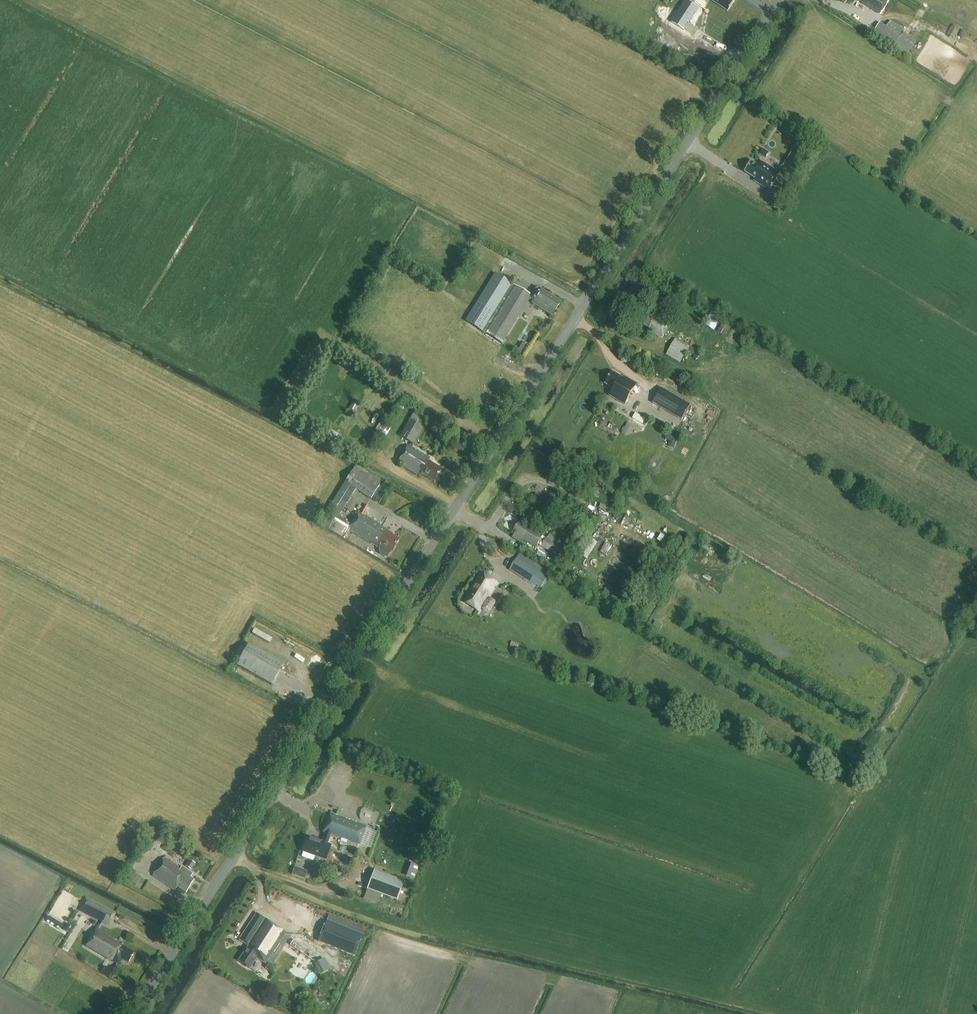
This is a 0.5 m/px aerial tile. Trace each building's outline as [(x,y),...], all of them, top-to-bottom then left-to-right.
[(679,13),(692,22),(705,2),(703,0),(687,0),(679,13)] [(736,0),(711,0),(728,11),(736,0)] [(890,0),(859,0),(859,1),(880,15),(890,0)] [(903,33),(905,30),(891,20),(886,27),(880,23),(872,35),(906,56),(916,41),(903,33)] [(764,150),(761,155),(766,158),(770,153),(764,150)] [(769,189),(779,173),(762,162),(759,167),(752,162),(746,171),(753,176),(752,178),(769,189)] [(496,273),(466,321),(502,344),(532,296),(496,273)] [(532,295),(536,298),(533,303),(532,304),(542,310),(543,309),(553,315),(560,303),(550,297),(550,296),(540,290),(536,288),(532,295)] [(703,324),(714,330),(722,316),(711,310),(703,324)] [(661,338),(669,324),(656,316),(655,318),(647,314),(642,323),(650,328),(648,330),(661,338)] [(514,349),(528,322),(519,317),(506,345),(514,349)] [(717,332),(724,336),(730,327),(722,323),(717,332)] [(690,347),(676,338),(666,354),(680,363),(690,347)] [(523,354),(528,346),(521,342),(516,350),(523,354)] [(613,371),(605,384),(614,389),(610,396),(625,405),(637,384),(625,376),(624,378),(613,371)] [(662,389),(653,403),(667,411),(676,397),(662,389)] [(353,400),(346,411),(353,415),(360,404),(353,400)] [(413,444),(427,419),(414,412),(400,437),(413,444)] [(434,482),(441,470),(427,461),(428,458),(408,446),(397,463),(419,476),(421,473),(434,482)] [(340,489),(351,495),(356,487),(372,497),(382,481),(355,465),(340,489)] [(381,524),(361,513),(358,511),(354,517),(355,518),(348,530),(378,549),(379,555),(386,559),(390,552),(391,552),(393,550),(394,550),(395,547),(395,546),(399,540),(387,533),(388,531),(380,526),(381,524)] [(555,554),(561,546),(572,528),(566,524),(557,537),(550,533),(547,537),(546,538),(543,536),(544,534),(532,527),(530,529),(520,522),(514,531),(516,533),(513,537),(519,541),(522,538),(536,547),(538,543),(542,546),(550,552),(550,551),(555,554)] [(582,533),(573,528),(569,534),(570,535),(567,541),(574,546),(582,533)] [(579,554),(587,559),(598,543),(589,537),(579,554)] [(538,570),(517,557),(509,569),(530,582),(538,570)] [(480,611),(493,589),(498,582),(483,573),(465,602),(480,611)] [(625,611),(637,618),(642,609),(630,602),(625,611)] [(283,663),(249,644),(246,649),(240,646),(233,660),(238,663),(236,666),(271,685),(283,663)] [(363,801),(355,821),(366,825),(374,805),(363,801)] [(308,837),(303,852),(325,860),(331,845),(327,844),(330,835),(341,840),(342,838),(346,840),(346,841),(358,846),(365,826),(330,813),(323,833),(324,833),(321,842),(308,837)] [(186,892),(194,880),(190,878),(193,874),(182,867),(181,868),(165,858),(153,876),(175,891),(178,887),(186,893),(187,893),(186,892)] [(185,866),(191,870),(195,864),(190,860),(185,866)] [(413,879),(418,866),(411,863),(406,876),(413,879)] [(301,869),(298,877),(305,879),(308,871),(301,869)] [(397,901),(404,881),(374,870),(367,889),(397,901)] [(116,912),(86,897),(79,910),(109,926),(116,912)] [(248,946),(238,961),(249,969),(257,957),(265,963),(268,958),(269,958),(272,953),(273,953),(280,943),(279,942),(286,932),(257,913),(239,940),(248,946)] [(327,921),(318,941),(353,956),(362,935),(327,921)] [(128,963),(134,953),(115,942),(115,940),(97,930),(87,946),(118,964),(121,958),(128,963)] [(296,931),(289,944),(326,967),(333,954),(296,931)] [(269,962),(265,968),(271,972),(275,966),(269,962)]
